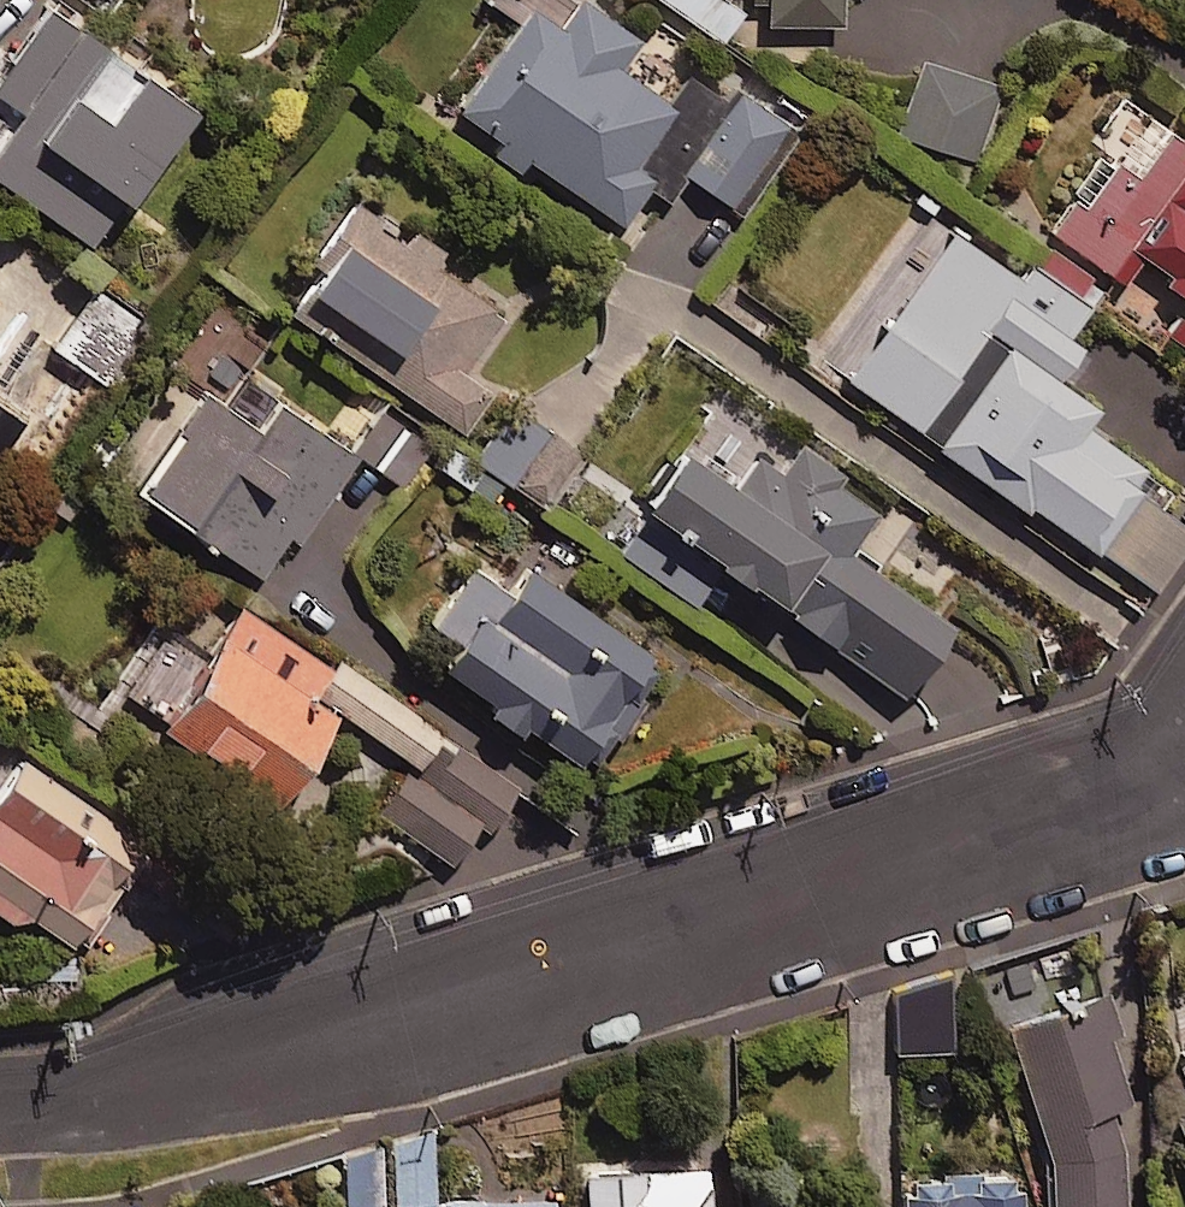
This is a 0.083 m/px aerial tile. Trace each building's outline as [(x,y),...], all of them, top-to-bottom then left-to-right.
[(522,0),(513,0),(446,93),(617,217),(644,180),(663,193),(682,167),(736,206),(794,125),(733,81),(723,94),(683,65),(661,95),(608,56),(631,26),(595,0),(551,0),(541,14),(522,0)] [(761,19),(838,17),(837,0),(761,0),(761,19)] [(73,13),(0,117),(0,174),(82,232),(182,90),(73,13)] [(1001,82),(922,56),(897,133),(976,159),(1001,82)] [(1134,100),(1048,226),(1120,276),(1137,250),(1155,262),(1149,271),(1184,296),(1184,135),(1134,100)] [(432,246),(343,185),(269,294),(458,423),(484,384),(459,367),(501,305),(426,254),(432,246)] [(1143,463),(1076,415),(1089,398),(1050,369),(1074,336),(1062,327),(1082,300),(1026,259),(1017,272),(947,221),(840,369),(1017,498),(1022,491),(1149,584),(1184,534),(1184,520),(1130,480),(1143,463)] [(353,451),(216,346),(123,469),(253,567),(282,529),(290,535),(353,451)] [(427,438),(376,404),(348,447),(400,480),(427,438)] [(730,474),(667,430),(597,532),(692,598),(717,562),(898,688),(949,615),(843,541),(872,499),(789,441),(771,467),(746,450),(730,474)] [(640,643),(518,555),(499,581),(466,557),(410,635),(584,761),(631,697),(611,683),(640,643)] [(323,663),(228,591),(145,702),(259,789),(328,698),(410,760),(434,728),(332,651),(323,663)] [(443,741),(417,780),(403,770),(376,810),(449,859),(473,824),(482,830),(511,787),(443,741)] [(12,748),(0,764),(0,907),(5,910),(13,898),(67,936),(138,835),(12,748)] [(950,1043),(947,975),(889,978),(893,1046),(950,1043)] [(1041,1144),(1044,1206),(1118,1206),(1115,1140),(1105,1100),(1127,1095),(1106,1031),(1122,1026),(1106,987),(1000,1019),(1041,1144)] [(1170,1047),(1184,1086),(1184,1041),(1170,1047)] [(1168,1110),(1184,1154),(1184,1104),(1168,1110)] [(427,1192),(427,1133),(386,1134),(386,1192),(427,1192)] [(338,1146),(338,1206),(368,1206),(368,1146),(338,1146)] [(578,1164),(577,1206),(704,1206),(705,1166),(578,1164)] [(1015,1168),(897,1169),(898,1206),(1016,1206),(1015,1168)] [(396,1196),(395,1206),(549,1206),(549,1197),(396,1196)]
